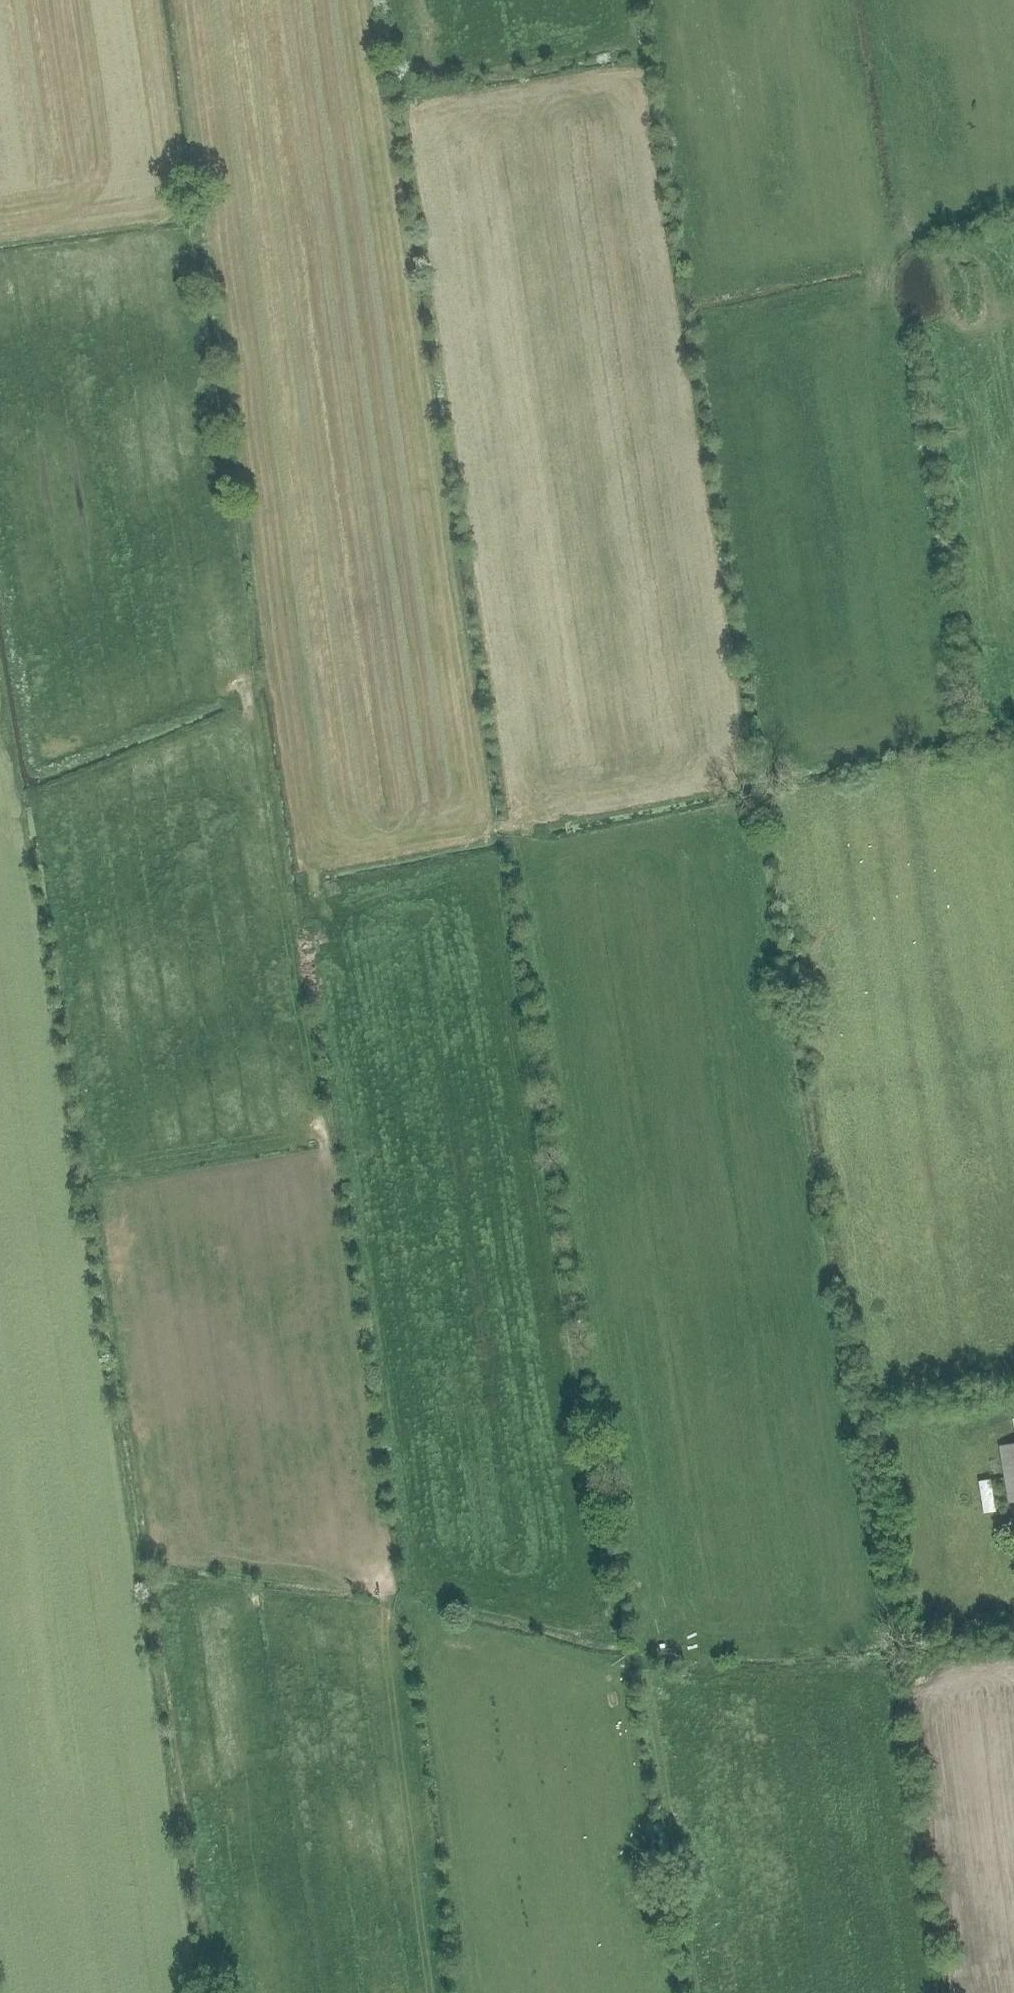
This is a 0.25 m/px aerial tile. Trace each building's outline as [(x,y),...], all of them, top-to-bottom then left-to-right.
[(1013,1501),(1013,1444),(1000,1446),(1009,1502),(1013,1501)]
